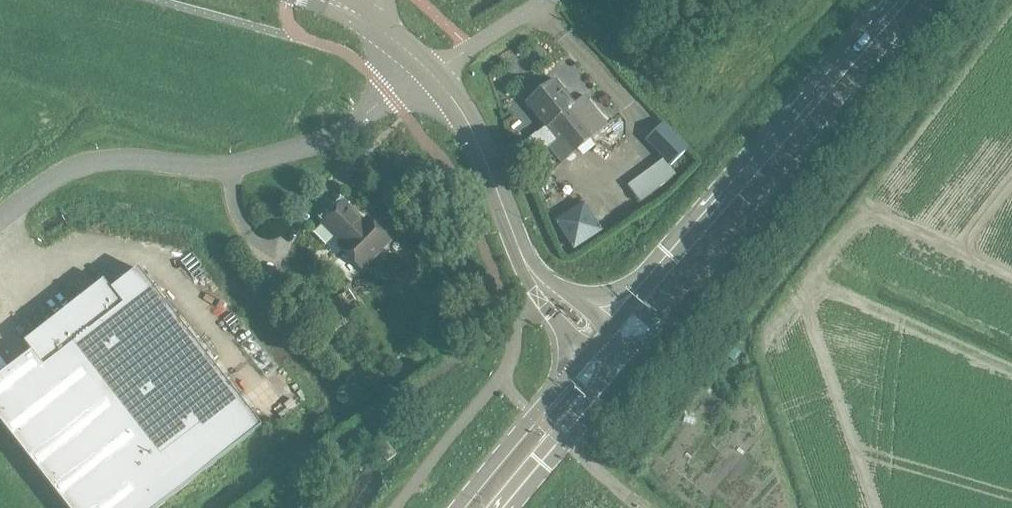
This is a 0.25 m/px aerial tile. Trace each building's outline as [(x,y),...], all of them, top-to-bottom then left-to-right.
[(537,155),(551,172),(608,126),(584,97),(574,104),(555,81),(527,104),(546,127),(537,133),(548,146),(537,155)] [(687,150),(662,125),(645,141),(663,160),(670,167),(687,150)] [(638,202),(675,175),(663,160),(626,186),(638,202)] [(339,247),(362,270),(390,242),(367,219),(364,222),(344,202),(322,224),(342,244),(339,247)] [(583,203),(555,221),(573,249),(601,231),(583,203)] [(262,427),(138,269),(111,291),(104,281),(25,343),(32,353),(0,378),(0,423),(67,507),(159,507),(262,427)] [(392,459),(402,451),(392,439),(382,447),(392,459)]
